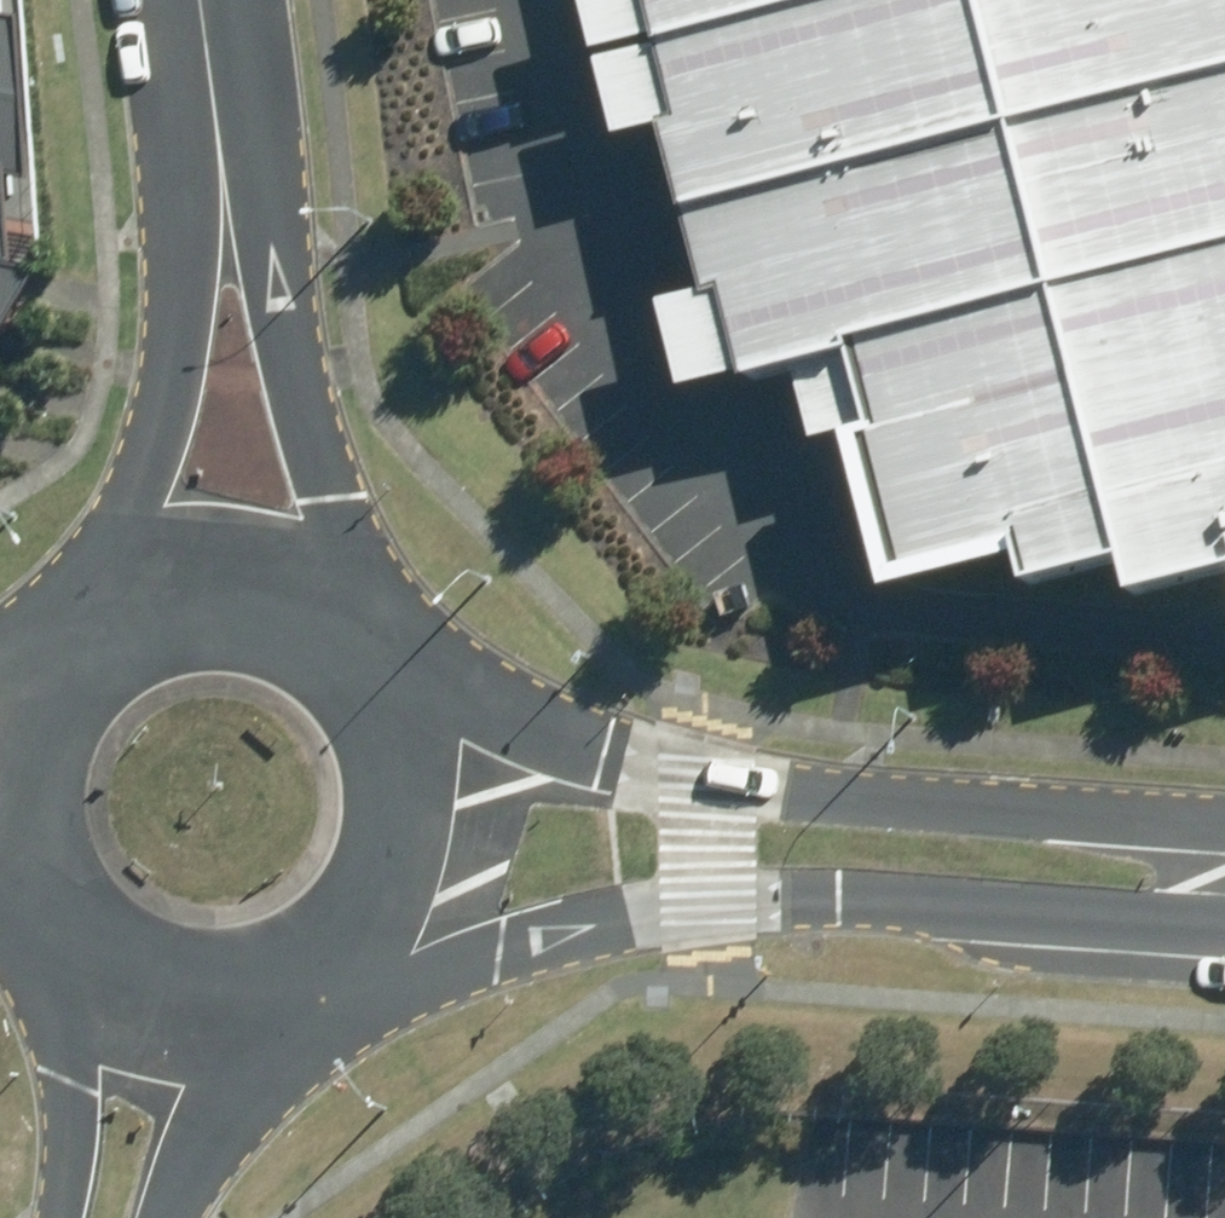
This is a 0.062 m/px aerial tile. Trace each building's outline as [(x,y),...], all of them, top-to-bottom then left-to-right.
[(650,53),(852,0),(636,0),(650,53)] [(650,53),(659,87),(692,216),(997,136),(962,0),(852,0),(650,53)] [(997,136),(1224,76),(1224,0),(962,0),(997,136)] [(997,136),(1040,306),(1224,258),(1224,76),(997,136)] [(13,275),(0,130),(0,273),(13,275)] [(997,136),(692,216),(722,326),(737,387),(812,367),(1040,306),(997,136)] [(1107,571),(1120,617),(1222,590),(1224,600),(1224,258),(1040,306),(1107,571)] [(1040,306),(812,367),(822,403),(874,597),(1002,563),(1010,596),(1107,571),(1040,306)]
